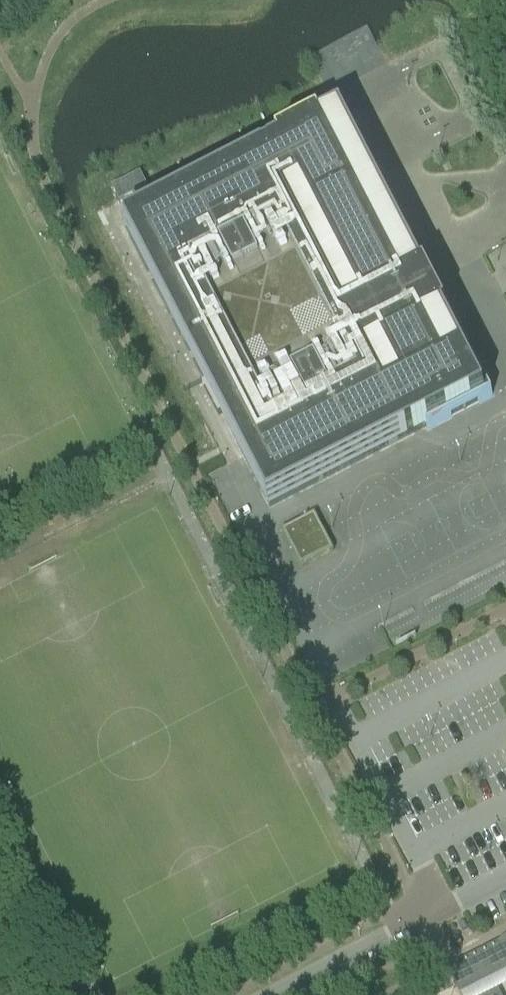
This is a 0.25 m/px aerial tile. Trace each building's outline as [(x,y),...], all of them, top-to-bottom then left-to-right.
[(406,239),(412,236),(379,172),(375,174),(371,177),(363,162),(341,118),(280,149),(126,228),(269,507),(349,466),(355,463),(371,455),(378,451),(413,433),(420,430),(425,427),(427,430),(451,417),(478,403),(492,396),(433,282),(429,284),(427,285),(403,240),(406,239)] [(332,551),(314,515),(282,532),(300,568),(332,551)] [(447,969),(461,994),(465,994),(505,974),(505,939),(447,969)]
